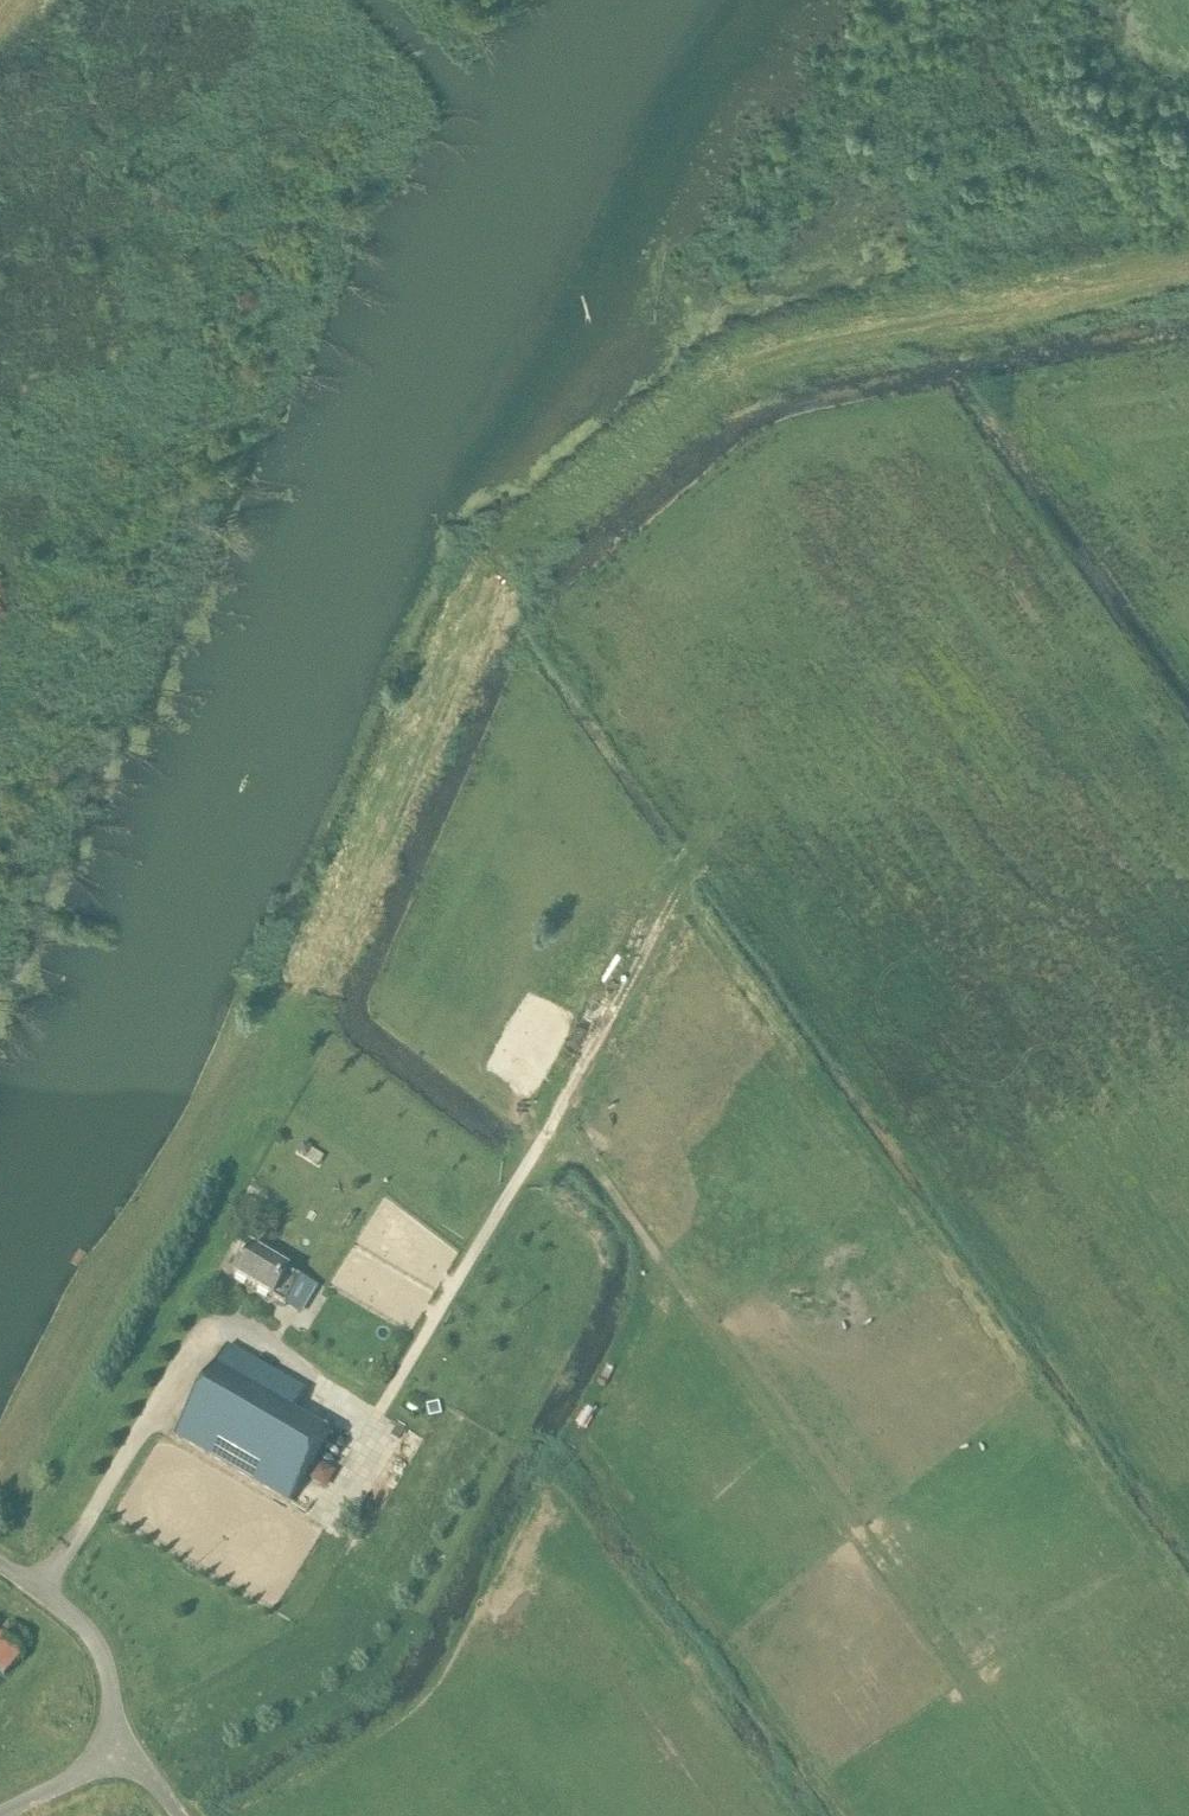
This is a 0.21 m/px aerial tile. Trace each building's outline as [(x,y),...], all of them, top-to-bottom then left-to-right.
[(524,1116),(511,1139),(519,1144),(532,1121),(524,1116)] [(301,1277),(270,1259),(249,1247),(233,1275),(285,1305),(301,1277)] [(393,1343),(407,1349),(413,1337),(399,1331),(393,1343)] [(293,1414),(306,1392),(227,1346),(175,1435),(290,1503),(330,1435),(293,1414)] [(321,1463),(311,1480),(326,1489),(336,1472),(321,1463)] [(4,1676),(20,1658),(14,1653),(25,1640),(9,1626),(1,1635),(0,1634),(0,1672),(4,1676)]
